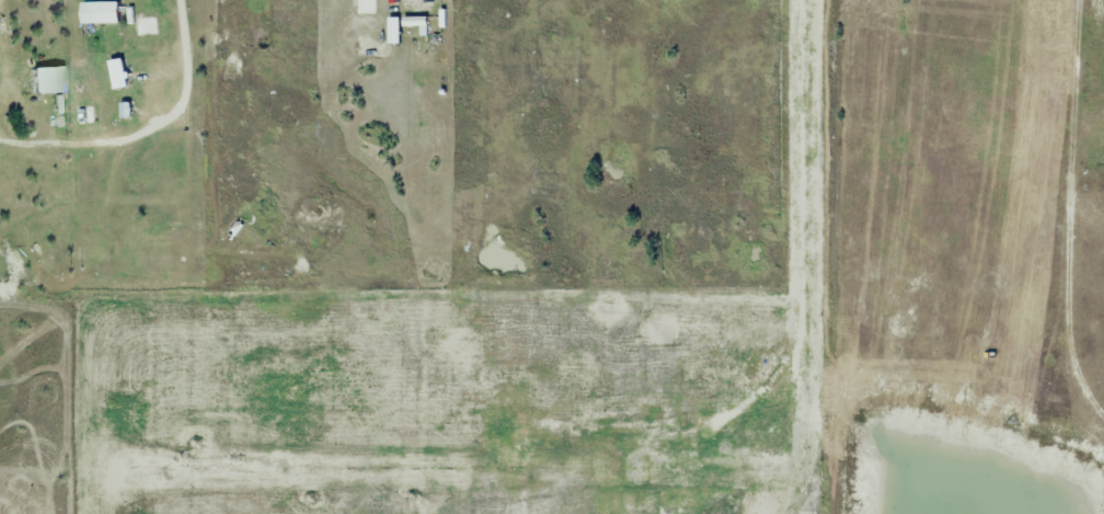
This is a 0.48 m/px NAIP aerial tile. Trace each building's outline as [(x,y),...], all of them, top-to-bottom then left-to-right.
[(101,1),(77,9),(84,30),(122,17),(116,0),(100,0),(101,1)] [(140,35),(156,34),(156,19),(139,19),(140,35)] [(33,95),(64,93),(63,67),(32,68),(33,95)]
